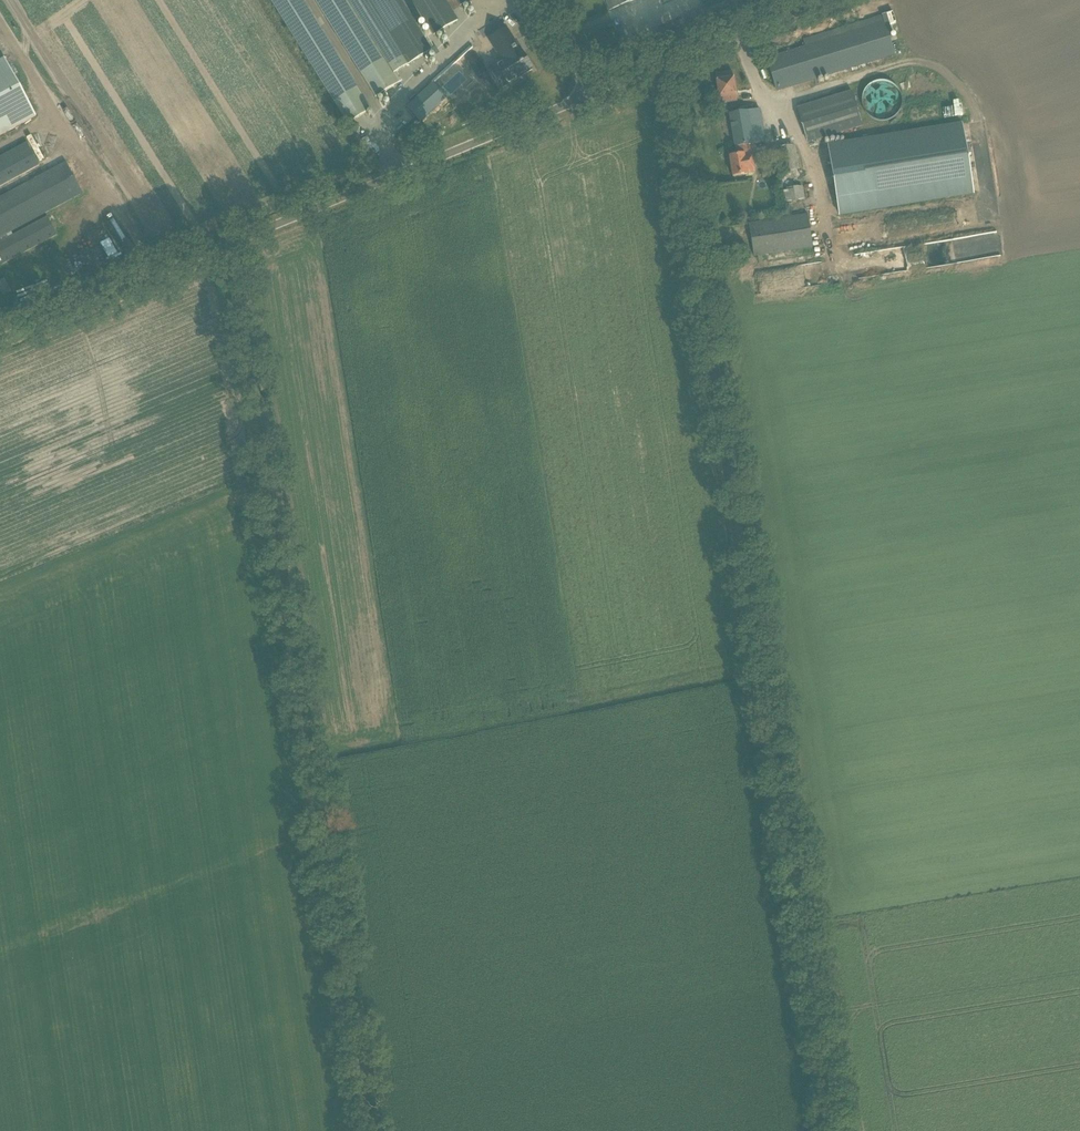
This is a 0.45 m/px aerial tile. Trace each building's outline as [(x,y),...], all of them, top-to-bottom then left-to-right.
[(349,124),(371,110),(302,0),(271,0),(349,124)] [(377,97),(399,83),(394,75),(432,51),(401,0),(317,0),(377,97)] [(435,36),(457,21),(444,0),(412,0),(435,36)] [(610,12),(638,0),(605,0),(610,12)] [(884,22),(767,58),(770,69),(776,91),(894,55),(888,34),(892,33),(890,25),(894,24),(894,23),(896,22),(893,12),(883,15),(882,15),(884,22)] [(507,29),(488,41),(498,56),(501,61),(490,68),(502,88),(532,70),(507,29)] [(478,55),(467,61),(477,78),(488,71),(478,55)] [(0,59),(0,171),(38,241),(87,215),(2,58),(0,59)] [(732,72),(716,75),(721,104),(737,101),(732,72)] [(880,122),(883,122),(887,121),(890,120),(893,118),(896,116),(898,113),(900,109),(901,105),(902,101),(901,97),(900,93),(898,90),(896,87),(893,85),(889,83),(885,82),(882,81),(878,82),(874,83),(870,84),(867,87),(865,90),(863,93),(862,97),(861,101),(862,105),(863,108),(864,112),(867,115),(869,118),(873,120),(876,121),(880,122)] [(428,87),(406,107),(420,123),(442,103),(428,87)] [(796,108),(807,144),(862,127),(851,91),(796,108)] [(735,147),(736,147),(737,156),(730,157),(733,177),(744,175),(754,173),(749,145),(767,142),(767,141),(763,119),(761,108),(758,109),(730,113),(735,146),(735,147)] [(974,193),(963,126),(828,148),(839,215),(974,193)] [(778,158),(781,173),(800,170),(795,145),(768,149),(770,159),(778,158)] [(805,199),(803,186),(784,189),(786,202),(805,199)] [(758,256),(759,262),(762,261),(761,255),(813,247),(808,215),(749,224),(754,256),(758,256)]
